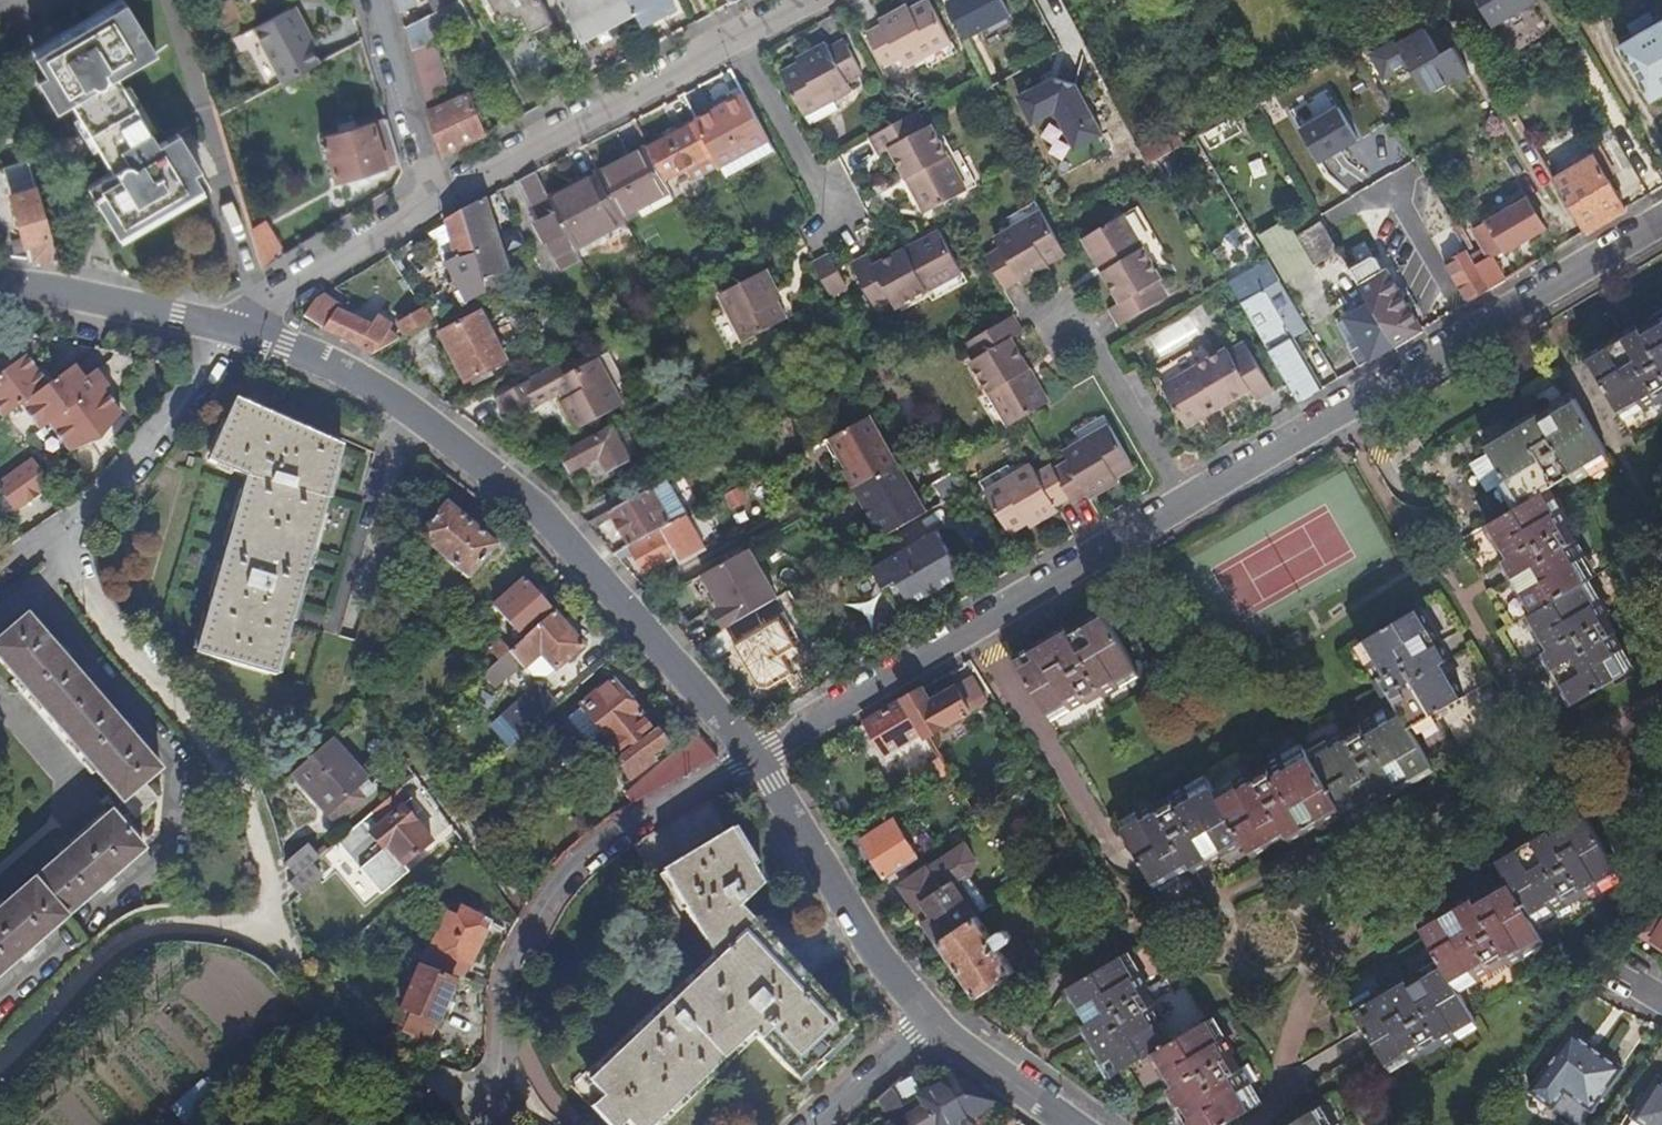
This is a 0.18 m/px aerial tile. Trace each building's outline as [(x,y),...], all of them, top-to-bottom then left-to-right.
[(540,0),(481,0),(479,1),(506,53),(554,26),(540,0)] [(639,19),(629,0),(573,0),(563,5),(585,47),(639,19)] [(639,19),(645,31),(674,15),(666,0),(629,0),(639,19)] [(969,41),(1013,18),(1003,0),(961,0),(950,6),(969,41)] [(1496,31),(1538,5),(1536,0),(1476,0),(1496,31)] [(196,46),(197,45),(243,22),(232,3),(190,25),(196,46)] [(446,161),(487,139),(470,98),(440,110),(434,96),(443,93),(446,88),(437,55),(426,49),(475,25),(464,3),(407,32),(446,161)] [(952,45),(928,3),(905,15),(903,12),(880,24),(883,29),(867,38),(885,69),(901,61),(906,70),(952,45)] [(161,55),(133,5),(39,59),(50,78),(42,82),(61,114),(75,105),(116,175),(92,190),(121,239),(204,190),(195,176),(202,172),(182,136),(162,148),(122,78),(161,55)] [(296,10),(290,13),(310,50),(316,47),(296,10)] [(271,92),(291,81),(320,67),(310,50),(290,13),(242,38),(271,92)] [(1658,30),(1650,17),(1629,29),(1636,42),(1622,52),(1654,107),(1661,102),(1661,27),(1658,30)] [(1456,53),(1443,60),(1428,35),(1401,51),(1399,47),(1376,60),(1388,80),(1410,67),(1427,97),(1435,97),(1443,95),(1449,90),(1453,84),(1453,82),(1456,80),(1464,85),(1472,81),(1456,53)] [(862,75),(845,43),(829,51),(827,46),(805,57),(808,62),(782,75),(806,117),(852,93),(847,83),(862,75)] [(1317,80),(1315,75),(1291,89),(1294,94),(1302,89),(1303,91),(1311,86),(1310,85),(1317,80)] [(1076,151),(1104,137),(1078,86),(1058,81),(1021,99),(1035,126),(1058,114),(1076,151)] [(1384,122),(1361,137),(1327,85),(1288,111),(1341,192),(1403,151),(1384,122)] [(721,169),(770,143),(760,124),(745,132),(731,107),(697,125),(720,168),(721,169)] [(1254,110),(1207,135),(1213,146),(1259,120),(1254,110)] [(928,132),(919,116),(872,140),(880,157),(892,151),(926,216),(967,194),(932,130),(928,132)] [(1148,168),(1156,164),(1197,141),(1207,135),(1199,120),(1140,153),(1148,168)] [(336,185),(399,165),(386,122),(323,143),(336,185)] [(702,178),(720,168),(697,125),(648,151),(666,183),(696,167),(702,178)] [(727,181),(777,155),(770,143),(721,169),(727,181)] [(602,179),(623,219),(671,194),(666,183),(648,151),(601,176),(602,179)] [(28,253),(54,256),(28,162),(4,170),(24,246),(26,246),(28,253)] [(1593,162),(1556,184),(1587,236),(1626,214),(1593,162)] [(666,183),(671,194),(702,178),(696,167),(666,183)] [(571,261),(580,256),(552,202),(537,174),(522,182),(549,231),(556,228),(559,233),(557,236),(571,261)] [(552,202),(580,256),(629,230),(623,219),(602,179),(574,194),(572,191),(552,202)] [(460,215),(481,278),(490,275),(488,267),(502,263),(483,202),(460,215)] [(1545,233),(1528,203),(1487,227),(1484,225),(1472,231),(1484,251),(1489,248),(1496,258),(1507,252),(1508,254),(1517,248),(1521,254),(1533,247),(1531,241),(1545,233)] [(1065,255),(1041,214),(994,242),(1000,251),(986,259),(1005,291),(1019,282),(1022,287),(1045,273),(1043,269),(1065,255)] [(447,267),(467,305),(486,295),(481,278),(460,215),(444,224),(446,228),(457,262),(447,267)] [(1473,262),(1447,217),(1431,227),(1452,262),(1431,274),(1455,314),(1491,292),(1473,262)] [(1161,280),(1123,218),(1083,242),(1122,304),(1111,311),(1121,327),(1169,297),(1159,281),(1161,280)] [(267,222),(247,233),(264,265),(284,255),(267,222)] [(430,235),(447,267),(457,262),(446,228),(430,235)] [(875,268),(869,258),(852,267),(879,314),(895,305),(897,308),(962,273),(939,232),(875,268)] [(1352,272),(1340,251),(1314,267),(1329,291),(1342,312),(1367,297),(1352,272)] [(31,261),(57,264),(54,256),(28,253),(31,261)] [(848,288),(831,255),(814,264),(832,297),(848,288)] [(1480,258),(1473,262),(1491,292),(1505,284),(1490,260),(1483,264),(1480,258)] [(1398,347),(1424,332),(1389,274),(1387,276),(1378,261),(1372,260),(1352,272),(1367,297),(1372,305),(1398,347)] [(780,295),(769,273),(722,297),(747,344),(789,322),(776,297),(780,295)] [(1240,305),(1300,405),(1324,391),(1294,340),(1309,331),(1281,283),(1240,305)] [(372,357),(398,343),(389,338),(391,333),(376,324),(370,332),(342,316),(343,312),(323,298),(316,302),(305,318),(324,330),(323,333),(349,343),(372,357)] [(1354,354),(1363,368),(1398,347),(1372,305),(1347,321),(1363,348),(1354,354)] [(404,340),(433,324),(427,314),(399,329),(404,340)] [(505,366),(479,317),(440,337),(467,385),(505,366)] [(1025,335),(1014,318),(966,347),(976,363),(973,365),(1011,428),(1052,404),(1013,341),(1025,335)] [(1589,356),(1624,415),(1661,392),(1661,320),(1643,331),(1640,327),(1589,356)] [(1273,391),(1244,344),(1227,354),(1225,350),(1161,388),(1186,428),(1249,390),(1256,401),(1273,391)] [(104,439),(121,418),(104,395),(112,388),(98,370),(87,379),(77,366),(48,388),(25,358),(0,377),(0,417),(3,421),(21,408),(40,434),(49,427),(70,455),(95,445),(91,440),(100,434),(104,439)] [(600,363),(616,392),(625,387),(609,359),(600,363)] [(625,410),(616,392),(600,363),(567,380),(561,371),(498,403),(506,419),(534,404),(541,416),(567,402),(570,409),(566,412),(577,435),(625,410)] [(1537,418),(1486,448),(1523,507),(1490,526),(1509,562),(1505,564),(1534,614),(1529,617),(1549,652),(1545,655),(1575,705),(1633,670),(1583,585),(1594,579),(1544,493),(1607,457),(1574,402),(1540,422),(1537,418)] [(237,403),(211,461),(210,463),(248,480),(199,656),(280,679),(294,627),(344,449),(237,403)] [(849,473),(889,450),(871,419),(831,441),(841,459),(849,473)] [(1411,426),(1385,442),(1398,466),(1425,450),(1411,426)] [(1134,469),(1110,427),(1065,454),(1070,463),(1054,472),(1052,469),(1037,477),(1031,468),(988,494),(1012,535),(1033,523),(1036,527),(1059,514),(1056,509),(1070,500),(1073,504),(1088,495),(1091,499),(1112,487),(1110,483),(1134,469)] [(615,428),(562,455),(575,480),(604,465),(609,474),(632,461),(615,428)] [(836,462),(838,461),(841,459),(831,441),(826,444),(836,462)] [(846,474),(855,490),(898,467),(891,454),(889,450),(849,473),(846,474)] [(210,463),(211,461),(191,455),(144,626),(203,691),(203,695),(333,731),(359,645),(294,627),(280,679),(199,656),(248,480),(210,463)] [(838,461),(846,474),(849,473),(841,459),(838,461)] [(53,489),(34,462),(0,486),(0,491),(16,515),(53,489)] [(855,490),(883,540),(927,515),(899,466),(898,467),(855,490)] [(951,475),(934,484),(942,499),(959,490),(951,475)] [(668,483),(610,514),(630,548),(661,532),(685,519),(688,517),(668,483)] [(744,487),(725,497),(734,511),(738,509),(746,504),(745,501),(750,498),(744,487)] [(6,522),(16,515),(0,491),(0,516),(6,522)] [(470,583),(499,549),(449,505),(445,510),(431,499),(406,528),(470,583)] [(704,553),(685,519),(661,532),(663,535),(632,552),(645,574),(675,557),(680,566),(704,553)] [(962,578),(936,534),(874,570),(888,594),(901,586),(913,606),(962,578)] [(724,609),(734,626),(773,604),(762,585),(766,582),(755,562),(729,577),(722,566),(705,575),(724,609)] [(526,642),(555,617),(526,584),(497,609),(518,634),(523,640),(526,642)] [(716,614),(726,631),(734,626),(724,609),(716,614)] [(1341,807),(1343,811),(1363,800),(1378,792),(1382,798),(1433,769),(1410,730),(1464,699),(1444,663),(1449,661),(1421,610),(1361,645),(1397,709),(1313,758),(1306,747),(1220,796),(1208,777),(1123,826),(1155,880),(1189,861),(1192,866),(1244,836),(1252,850),(1286,831),(1289,836),(1341,807)] [(1068,630),(1016,661),(1051,719),(1136,669),(1104,615),(1070,635),(1068,630)] [(584,649),(555,617),(526,642),(512,654),(511,655),(525,670),(534,662),(541,657),(548,664),(557,674),(584,649)] [(158,803),(144,787),(160,773),(130,739),(135,735),(130,729),(125,723),(121,727),(68,665),(71,660),(67,655),(62,650),(58,653),(28,618),(0,642),(0,663),(25,692),(21,695),(85,770),(88,767),(123,807),(123,806),(137,821),(158,803)] [(523,640),(518,634),(512,640),(517,645),(523,640)] [(480,674),(484,679),(511,655),(512,654),(501,641),(495,646),(502,654),(480,674)] [(471,663),(480,674),(502,654),(495,646),(492,644),(471,663)] [(783,692),(749,653),(733,668),(768,706),(783,692)] [(511,655),(484,679),(497,694),(525,670),(511,655)] [(541,670),(548,664),(541,657),(534,662),(541,670)] [(934,704),(925,690),(907,700),(927,734),(930,739),(989,704),(974,680),(934,704)] [(605,771),(653,735),(643,722),(644,721),(613,682),(582,708),(583,709),(608,740),(611,744),(594,758),(605,771)] [(546,720),(556,711),(540,692),(506,721),(522,740),(546,720)] [(927,734),(907,700),(907,701),(867,724),(888,757),(927,734)] [(571,710),(565,703),(556,711),(546,720),(552,727),(571,710)] [(594,751),(608,740),(583,709),(570,720),(594,751)] [(667,747),(657,732),(653,735),(605,771),(614,782),(624,774),(630,782),(654,764),(650,759),(658,754),(667,747)] [(716,758),(698,734),(626,796),(633,806),(649,795),(683,776),(716,758)] [(334,743),(293,778),(329,818),(380,773),(372,766),(362,775),(334,743)] [(662,758),(658,754),(650,759),(654,764),(662,758)] [(410,873),(406,868),(434,844),(424,832),(404,810),(407,807),(398,796),(341,844),(384,894),(410,873)] [(1363,800),(1343,811),(1347,818),(1366,807),(1363,800)] [(27,954),(107,885),(143,854),(111,817),(107,819),(104,816),(72,844),(75,847),(0,912),(0,978),(27,954)] [(887,880),(921,858),(899,822),(865,843),(887,880)] [(1546,836),(1493,864),(1506,887),(1472,906),(1469,901),(1417,929),(1438,966),(1403,985),(1400,980),(1368,998),(1364,990),(1344,1001),(1361,1031),(1370,1048),(1383,1069),(1468,1021),(1450,989),(1536,942),(1527,924),(1614,880),(1583,822),(1549,841),(1546,836)] [(437,842),(452,859),(466,849),(452,830),(440,840),(429,828),(424,832),(434,844),(437,842)] [(763,890),(730,834),(662,876),(717,964),(586,1085),(601,1101),(589,1113),(600,1124),(659,1124),(751,1040),(796,1090),(854,1038),(743,914),(763,890)] [(979,919),(993,910),(973,879),(975,877),(979,864),(968,849),(944,865),(979,919)] [(295,882),(312,868),(318,863),(308,851),(286,870),(295,882)] [(928,926),(941,945),(979,919),(944,865),(930,874),(927,873),(903,889),(918,912),(922,910),(930,924),(928,926)] [(295,882),(288,888),(299,900),(323,880),(312,868),(295,882)] [(441,951),(435,967),(465,981),(491,924),(462,909),(457,919),(449,915),(433,947),(441,951)] [(1661,946),(1661,909),(1640,934),(1655,944),(1656,942),(1661,946)] [(979,919),(941,945),(979,999),(1016,974),(1001,952),(1012,946),(1013,940),(1009,935),(1006,934),(994,941),(979,919)] [(1057,990),(1076,1024),(1072,1026),(1101,1076),(1146,1050),(1167,1084),(1162,1087),(1185,1124),(1215,1124),(1251,1104),(1201,1018),(1161,1042),(1111,957),(1057,990)] [(404,1032),(430,1043),(455,985),(421,969),(402,1012),(410,1016),(404,1032)] [(1577,1034),(1536,1092),(1584,1124),(1587,1124),(1627,1069),(1577,1034)] [(1661,1077),(1635,1120),(1644,1124),(1661,1124),(1661,1078),(1661,1077)] [(915,1089),(905,1078),(885,1096),(897,1112),(914,1096),(910,1093),(915,1089)] [(992,1105),(958,1080),(902,1110),(908,1118),(895,1124),(954,1124),(992,1105)] [(1277,1124),(1311,1124),(1303,1111),(1277,1124)]
